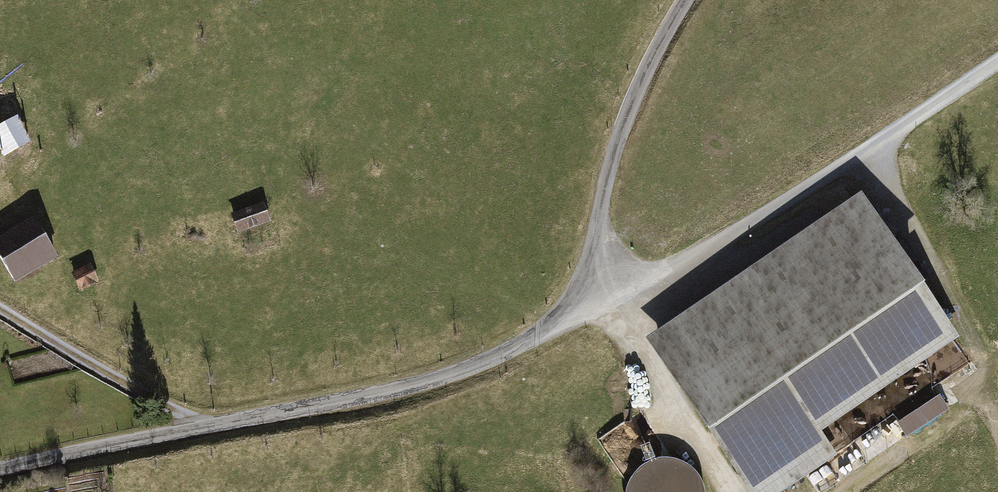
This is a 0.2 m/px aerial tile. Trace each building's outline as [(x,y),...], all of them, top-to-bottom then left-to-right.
[(4,160),(32,147),(19,120),(0,130),(0,152),(4,160)] [(646,337),(747,491),(783,491),(975,368),(863,196),(646,337)] [(231,218),(238,236),(270,223),(262,205),(231,218)] [(0,233),(0,259),(1,260),(15,283),(57,258),(44,236),(31,215),(0,233)] [(943,400),(902,420),(908,432),(949,412),(943,400)] [(699,484),(692,474),(682,468),(671,465),(659,465),(648,470),(639,478),(633,488),(632,491),(702,491),(699,484)]
